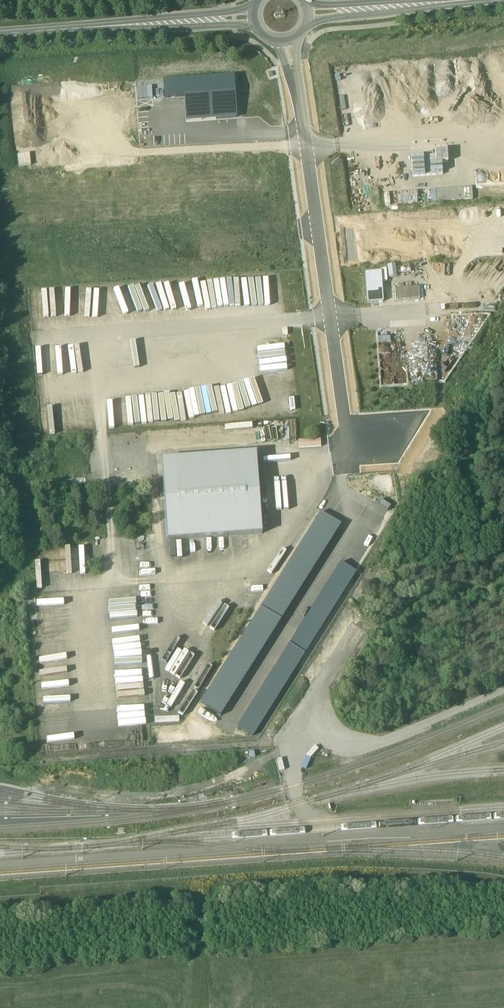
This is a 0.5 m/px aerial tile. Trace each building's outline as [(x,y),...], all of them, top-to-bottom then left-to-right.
[(233,78),(163,84),(165,99),(184,97),(186,113),(215,110),(216,120),(237,118),(233,78)] [(440,163),(448,162),(447,149),(435,150),(436,156),(440,155),(440,163)] [(412,157),(413,177),(441,175),(440,163),(440,155),(436,156),(412,157)] [(432,203),(473,199),(471,186),(431,190),(432,203)] [(398,204),(417,203),(417,191),(397,193),(398,204)] [(365,273),(367,303),(383,302),(381,272),(365,273)] [(419,287),(395,289),(396,302),(420,299),(419,287)] [(384,342),(383,337),(380,337),(381,353),(391,352),(390,342),(384,342)] [(167,541),(263,534),(256,454),(161,461),(167,541)] [(261,606),(282,619),(341,525),(321,512),(261,606)] [(290,644),(305,653),(355,572),(340,563),(290,644)] [(201,702),(221,715),(282,619),(261,606),(201,702)] [(239,726),(253,736),(305,653),(290,644),(239,726)]
